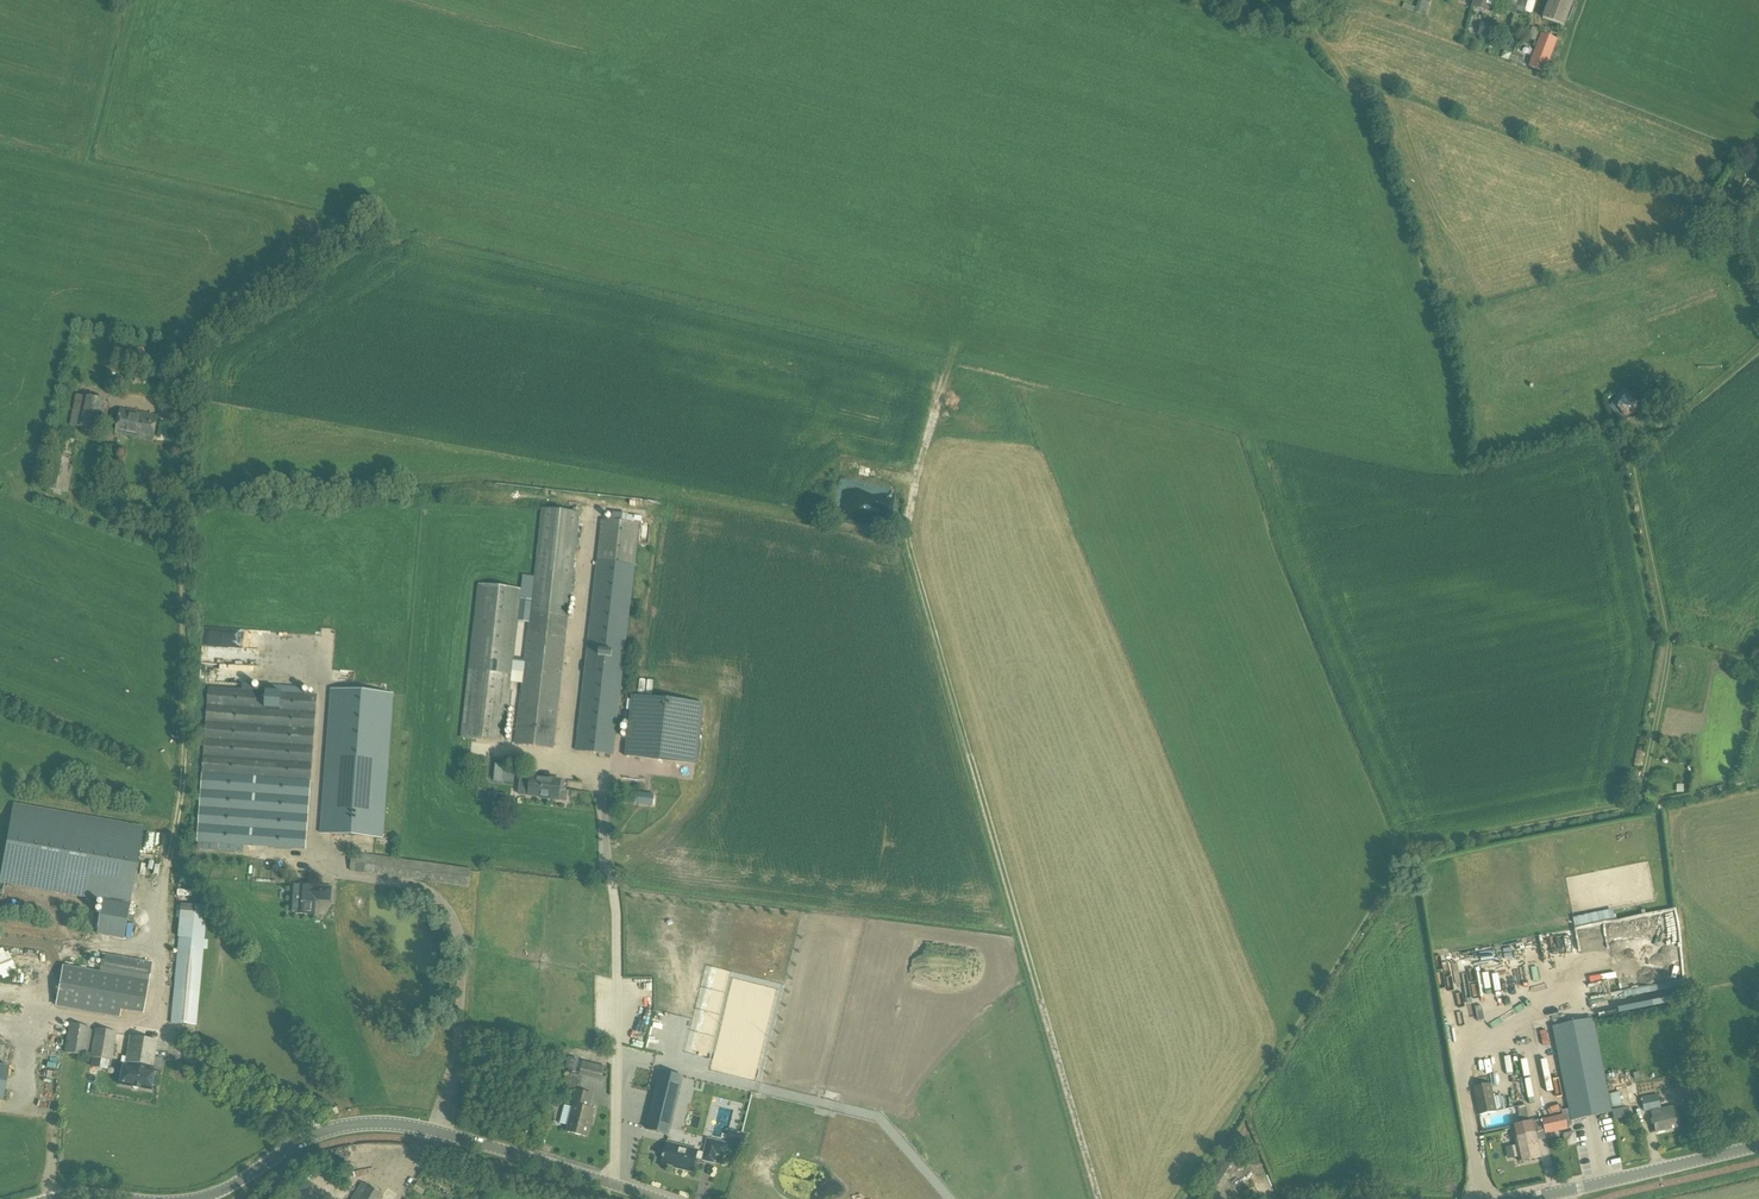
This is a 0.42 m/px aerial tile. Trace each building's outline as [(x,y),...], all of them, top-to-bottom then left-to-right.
[(1425,2),(1419,0),(1418,0),(1415,7),(1404,3),(1402,10),(1421,16),(1425,2)] [(1473,8),(1485,12),(1486,8),(1492,10),(1495,0),(1475,0),(1473,8)] [(1501,10),(1516,14),(1520,0),(1504,0),(1501,10)] [(1543,19),(1565,26),(1574,0),(1550,0),(1543,19)] [(1477,36),(1494,41),(1498,28),(1481,23),(1477,36)] [(1541,34),(1529,66),(1545,72),(1557,40),(1541,34)] [(1643,414),(1643,395),(1622,388),(1609,407),(1621,424),(1637,416),(1643,414)] [(70,425),(102,432),(107,401),(76,395),(70,425)] [(117,434),(154,441),(159,417),(121,410),(117,434)] [(567,640),(581,513),(543,509),(516,745),(555,749),(567,640)] [(615,756),(636,566),(641,524),(602,519),(576,751),(615,756)] [(522,590),(480,585),(462,738),(505,743),(513,674),(522,590)] [(198,843),(307,850),(318,695),(314,694),(314,690),(308,689),(308,694),(299,693),(299,687),(267,686),(267,691),(209,687),(198,843)] [(696,764),(702,703),(642,697),(641,696),(639,696),(636,696),(632,695),(625,756),(696,764)] [(393,701),(331,697),(321,837),(384,843),(393,701)] [(493,782),(503,783),(505,765),(495,764),(493,782)] [(541,798),(559,800),(561,780),(531,777),(529,796),(541,797),(541,798)] [(564,786),(562,796),(579,801),(582,790),(564,786)] [(637,792),(635,804),(653,806),(655,794),(637,792)] [(13,806),(0,880),(0,881),(103,899),(97,934),(122,939),(143,829),(13,806)] [(314,900),(331,901),(332,888),(294,886),(292,914),(313,915),(314,900)] [(203,906),(182,904),(171,1022),(197,1024),(205,922),(201,921),(203,906)] [(1651,944),(1649,933),(1631,935),(1633,946),(1651,944)] [(11,943),(18,953),(27,947),(20,937),(11,943)] [(1604,950),(1629,943),(1627,937),(1602,943),(1604,950)] [(40,944),(31,948),(35,956),(44,952),(40,944)] [(4,953),(2,948),(0,949),(0,976),(2,975),(3,978),(13,974),(12,971),(15,969),(8,951),(4,953)] [(100,973),(64,966),(56,1007),(119,1018),(121,1011),(143,1015),(151,969),(110,962),(100,970),(100,973)] [(1441,979),(1433,980),(1436,997),(1443,996),(1441,979)] [(1593,1020),(1553,1028),(1570,1111),(1563,1112),(1564,1116),(1543,1121),(1546,1134),(1546,1135),(1567,1130),(1565,1122),(1571,1120),(1572,1121),(1612,1113),(1593,1020)] [(1445,1044),(1452,1043),(1449,1022),(1442,1023),(1445,1044)] [(64,1053),(86,1057),(90,1028),(69,1024),(64,1053)] [(1532,1037),(1545,1034),(1544,1028),(1530,1031),(1532,1037)] [(89,1058),(113,1062),(117,1033),(95,1029),(89,1058)] [(1494,1040),(1507,1035),(1505,1029),(1492,1034),(1494,1040)] [(153,1073),(157,1041),(130,1037),(125,1068),(122,1067),(119,1085),(153,1090),(156,1073),(153,1073)] [(755,1054),(765,1064),(773,1056),(763,1046),(755,1054)] [(579,1060),(568,1057),(565,1069),(576,1071),(579,1060)] [(29,1104),(35,1067),(0,1061),(0,1099),(29,1104)] [(581,1073),(602,1079),(605,1067),(584,1062),(581,1073)] [(185,1072),(194,1077),(197,1070),(188,1066),(185,1072)] [(683,1077),(660,1071),(645,1130),(669,1136),(683,1077)] [(1642,1081),(1623,1084),(1624,1093),(1667,1087),(1666,1076),(1653,1078),(1652,1073),(1641,1075),(1642,1081)] [(1519,1110),(1540,1109),(1538,1080),(1523,1081),(1524,1102),(1519,1103),(1519,1110)] [(1478,1115),(1496,1112),(1491,1083),(1473,1087),(1478,1115)] [(568,1132),(587,1137),(594,1111),(589,1110),(592,1096),(577,1092),(573,1106),(574,1107),(568,1132)] [(1668,1130),(1667,1127),(1680,1125),(1676,1106),(1661,1109),(1659,1097),(1642,1100),(1644,1112),(1651,1111),(1656,1133),(1668,1130)] [(1542,1114),(1555,1111),(1554,1106),(1541,1109),(1542,1114)] [(1543,1121),(1512,1127),(1520,1162),(1541,1158),(1537,1136),(1546,1134),(1543,1121)] [(698,1152),(699,1151),(667,1144),(662,1164),(680,1168),(679,1170),(693,1173),(697,1159),(703,1160),(703,1161),(715,1163),(717,1154),(726,1157),(729,1145),(708,1140),(705,1153),(698,1152)] [(1211,1195),(1240,1149),(1230,1142),(1201,1188),(1211,1195)] [(361,1183),(352,1198),(382,1198),(384,1196),(361,1183)] [(414,1190),(423,1195),(427,1189),(418,1184),(414,1190)]
